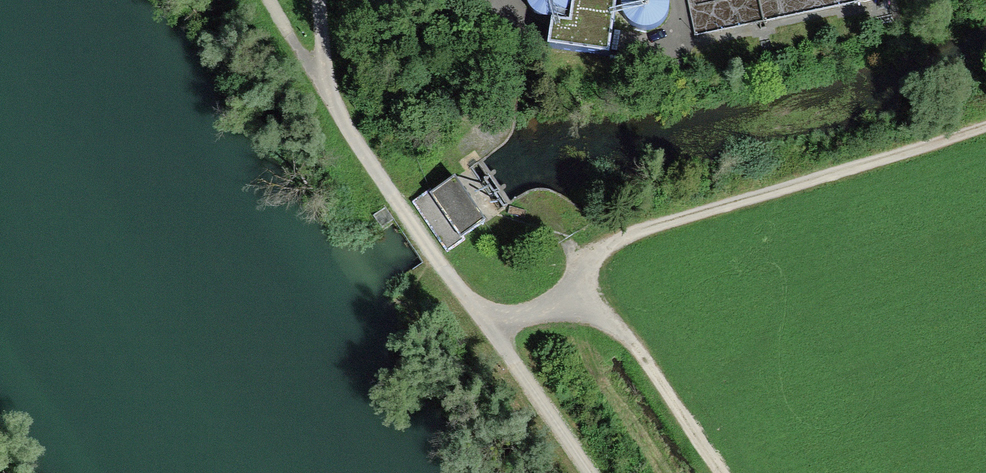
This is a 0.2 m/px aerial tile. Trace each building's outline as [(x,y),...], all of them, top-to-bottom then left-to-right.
[(526,3),(534,14),(546,19),(560,17),(570,7),(571,0),(526,0),(526,3)] [(577,25),(613,30),(617,0),(581,0),(577,25)] [(621,0),(622,14),(630,25),(642,30),(655,27),(665,18),(668,5),(667,0),(621,0)] [(483,165),(419,198),(445,249),(509,215),(483,165)]
